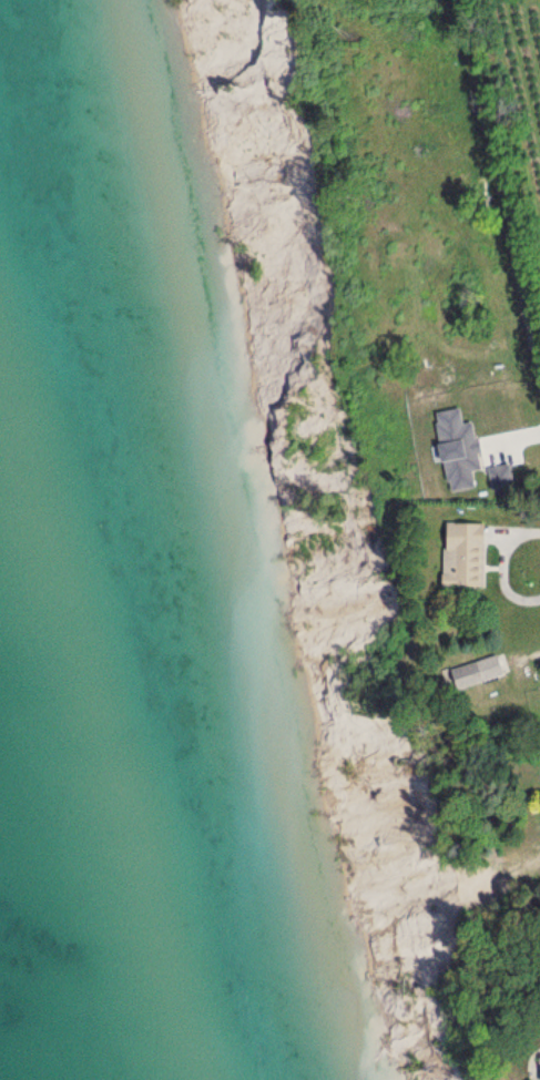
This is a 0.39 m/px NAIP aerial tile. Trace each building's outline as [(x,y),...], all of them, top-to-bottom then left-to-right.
[(456,587),(494,588),(495,524),(457,523),(456,587)] [(471,691),(514,675),(506,655),(464,670),(471,691)]
